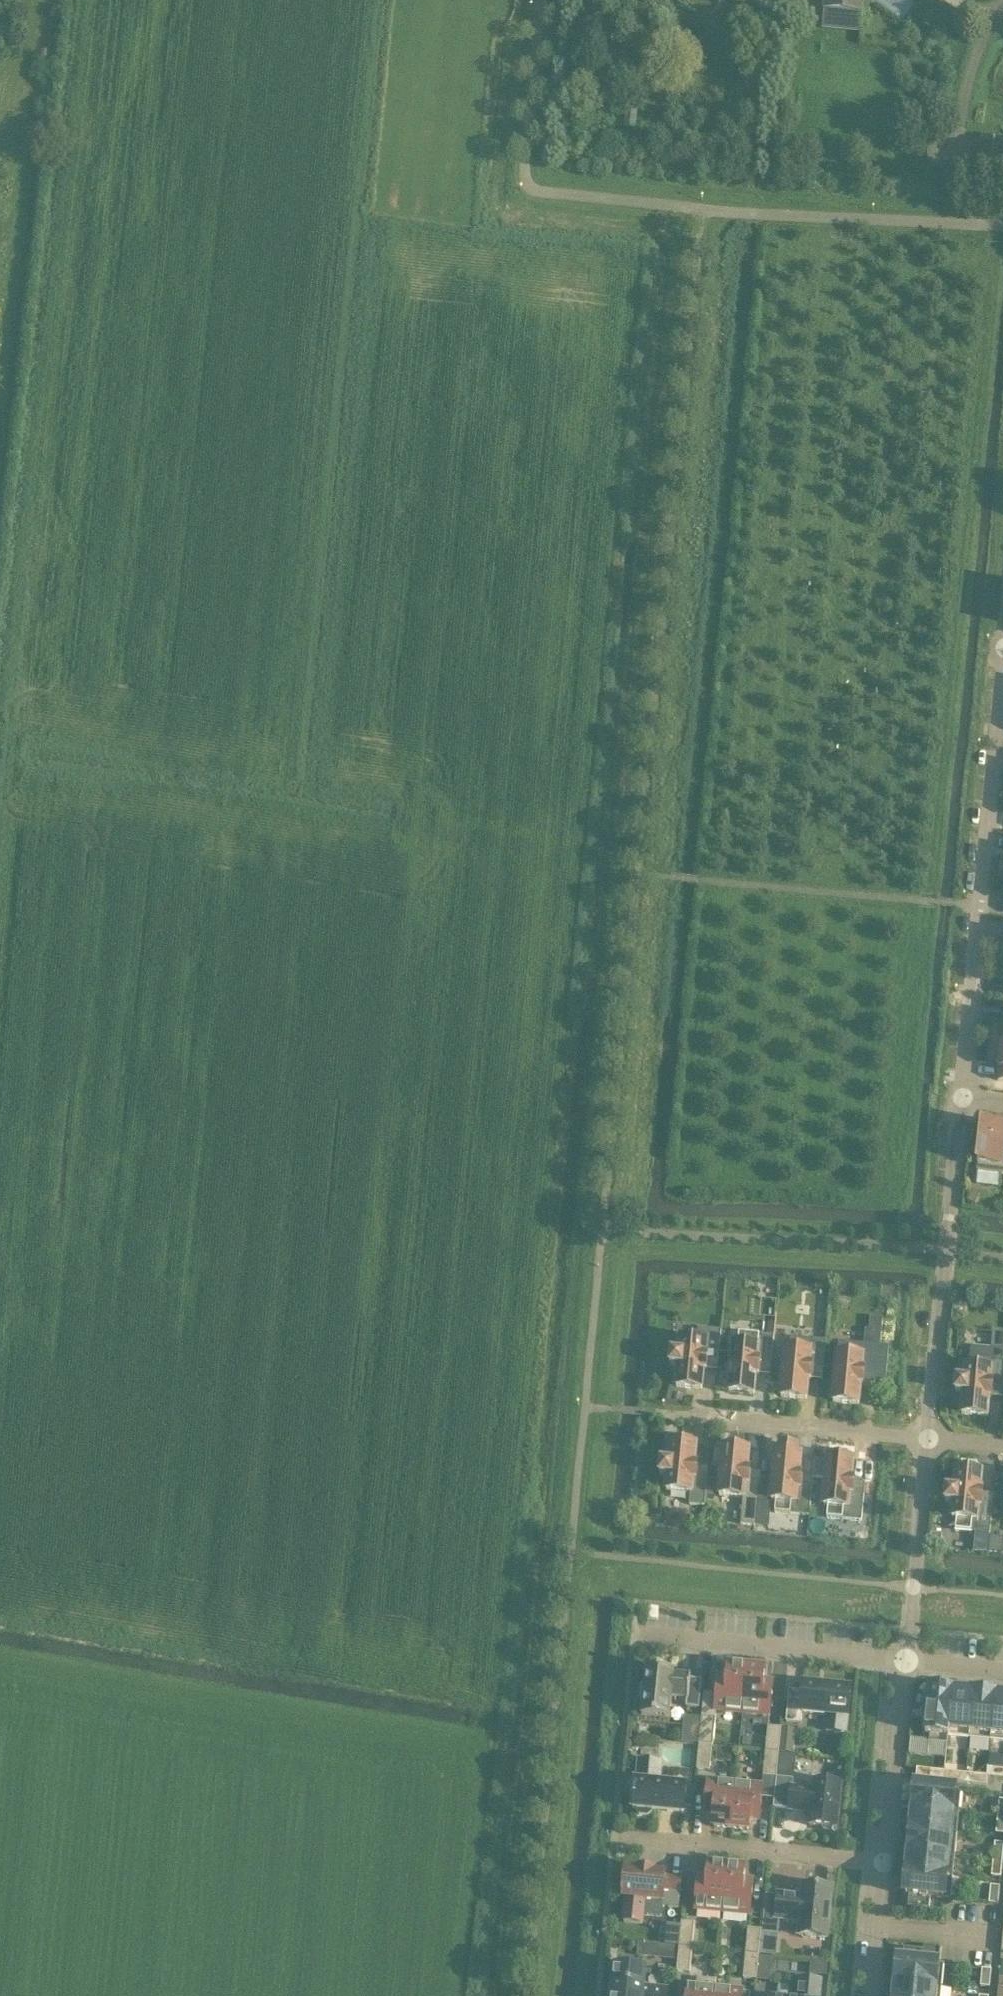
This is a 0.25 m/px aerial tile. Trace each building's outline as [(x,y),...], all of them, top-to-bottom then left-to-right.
[(822,30),(860,33),(862,15),(864,15),(865,0),(825,0),(822,30)] [(1002,1045),(1002,1025),(992,1024),(990,1043),(1002,1045)] [(990,1043),(988,1062),(1000,1064),(998,1081),(1002,1082),(1002,1045),(990,1043)] [(982,1125),(977,1173),(1002,1176),(1002,1128),(982,1125)] [(979,1196),(972,1192),(966,1203),(974,1206),(979,1196)] [(672,1353),(670,1366),(679,1367),(677,1388),(702,1390),(704,1370),(707,1370),(708,1357),(718,1358),(719,1359),(722,1331),(699,1329),(697,1341),(681,1340),(680,1354),(672,1353)] [(734,1345),(729,1393),(754,1395),(756,1375),(759,1375),(760,1362),(770,1363),(772,1364),(774,1336),(755,1335),(739,1333),(738,1345),(734,1345)] [(956,1394),(964,1395),(962,1415),(987,1417),(990,1397),(993,1397),(994,1384),(1002,1385),(1002,1339),(992,1338),(990,1357),(973,1356),(972,1367),(966,1367),(965,1381),(957,1380),(956,1394)] [(786,1350),(781,1398),(807,1400),(808,1380),(811,1380),(813,1367),(823,1368),(822,1368),(824,1369),(826,1341),(807,1340),(792,1339),(790,1350),(786,1350)] [(838,1355),(833,1403),(859,1405),(861,1385),(864,1385),(865,1372),(875,1373),(875,1374),(876,1373),(886,1374),(885,1375),(887,1375),(889,1347),(855,1344),(854,1356),(838,1355)] [(661,1463),(660,1476),(668,1477),(666,1491),(683,1493),(690,1493),(689,1505),(705,1507),(707,1480),(706,1480),(706,1481),(696,1480),(697,1466),(695,1466),(697,1446),(692,1445),(693,1438),(677,1436),(676,1444),(671,1443),(669,1464),(661,1463)] [(776,1453),(771,1501),(776,1502),(775,1513),(790,1515),(810,1517),(812,1490),(811,1490),(811,1491),(801,1490),(802,1476),(799,1476),(801,1456),(797,1455),(797,1448),(781,1446),(781,1454),(776,1453)] [(724,1448),(719,1496),(743,1499),(742,1511),(741,1526),(756,1527),(760,1485),(759,1485),(759,1486),(749,1485),(750,1471),(747,1471),(749,1451),(724,1448)] [(828,1458),(824,1506),(828,1507),(827,1518),(842,1520),(862,1522),(864,1495),(863,1495),(853,1495),(854,1481),(852,1481),(853,1461),(849,1460),(850,1453),(833,1451),(833,1459),(828,1458)] [(947,1490),(946,1503),(954,1504),(952,1518),(957,1519),(956,1531),(990,1534),(993,1507),(992,1507),(992,1508),(982,1507),(983,1494),(980,1493),(982,1473),(977,1472),(978,1465),(962,1463),(961,1471),(957,1470),(955,1491),(947,1490)] [(939,1548),(940,1536),(932,1535),(931,1547),(939,1548)] [(884,1606),(884,1613),(897,1614),(898,1607),(884,1606)] [(743,1713),(747,1670),(729,1668),(728,1679),(719,1678),(717,1695),(705,1694),(702,1719),(702,1721),(715,1722),(716,1710),(743,1713)] [(641,1685),(640,1701),(644,1702),(642,1718),(670,1720),(672,1699),(687,1700),(687,1708),(699,1709),(702,1681),(691,1680),(691,1676),(675,1675),(675,1673),(647,1670),(645,1686),(641,1685)] [(765,1671),(747,1670),(743,1713),(770,1716),(773,1684),(764,1683),(765,1671)] [(790,1691),(787,1723),(802,1724),(803,1713),(828,1716),(826,1732),(846,1734),(848,1718),(849,1718),(852,1690),(804,1685),(803,1692),(790,1691)] [(948,1737),(953,1692),(930,1690),(930,1694),(925,1693),(924,1706),(929,1707),(926,1735),(948,1737)] [(953,1692),(948,1737),(970,1739),(974,1694),(973,1694),(973,1695),(953,1693),(953,1692)] [(996,1696),(974,1694),(970,1739),(991,1741),(996,1696)] [(996,1696),(991,1741),(1002,1743),(1002,1698),(996,1697),(996,1696)] [(685,1717),(682,1744),(700,1745),(702,1721),(702,1719),(685,1717)] [(702,1721),(700,1745),(715,1747),(717,1722),(715,1722),(702,1721)] [(769,1727),(766,1752),(779,1753),(782,1729),(769,1727)] [(715,1747),(700,1745),(697,1770),(712,1772),(715,1747)] [(779,1753),(766,1752),(764,1777),(777,1778),(779,1753)] [(779,1753),(777,1778),(794,1780),(797,1755),(779,1753)] [(636,1781),(633,1809),(638,1809),(637,1812),(640,1815),(648,1816),(652,1813),(652,1811),(685,1814),(687,1786),(660,1783),(661,1763),(640,1761),(638,1781),(636,1781)] [(987,1776),(988,1776),(988,1777),(1002,1779),(1002,1769),(988,1768),(987,1776)] [(674,1769),(673,1780),(692,1781),(693,1770),(674,1769)] [(944,1782),(945,1772),(918,1769),(917,1779),(944,1782)] [(966,1774),(945,1772),(944,1782),(965,1784),(966,1774)] [(987,1776),(966,1774),(965,1784),(987,1786),(988,1777),(988,1776),(987,1776)] [(777,1778),(774,1808),(790,1810),(790,1811),(811,1814),(810,1826),(823,1828),(824,1831),(832,1832),(834,1829),(838,1829),(842,1785),(815,1782),(814,1790),(793,1788),(794,1780),(777,1778)] [(732,1829),(736,1786),(709,1783),(705,1815),(715,1816),(714,1827),(732,1829)] [(763,1788),(736,1786),(732,1829),(750,1831),(751,1819),(760,1820),(763,1788)] [(914,1809),(959,1813),(962,1791),(917,1786),(914,1809)] [(912,1830),(957,1835),(959,1813),(914,1809),(914,1810),(915,1810),(913,1830),(912,1830)] [(912,1830),(910,1852),(955,1856),(957,1835),(912,1830)] [(1002,1861),(1002,1844),(996,1843),(994,1860),(1002,1861)] [(908,1873),(953,1878),(955,1856),(910,1852),(910,1853),(911,1853),(909,1873),(908,1873)] [(994,1860),(992,1877),(1001,1878),(1002,1863),(1002,1861),(994,1860)] [(723,1912),(728,1869),(710,1867),(709,1878),(699,1877),(696,1910),(723,1912)] [(746,1871),(728,1869),(723,1912),(751,1915),(754,1883),(744,1882),(746,1871)] [(622,1882),(621,1893),(625,1893),(624,1899),(627,1899),(624,1923),(643,1924),(644,1915),(662,1917),(663,1907),(679,1909),(682,1880),(666,1878),(666,1876),(654,1875),(655,1872),(639,1870),(639,1873),(627,1872),(626,1878),(623,1878),(623,1881),(622,1882)] [(953,1878),(908,1873),(906,1896),(910,1896),(909,1908),(930,1910),(931,1898),(951,1900),(953,1878)] [(767,1896),(764,1932),(778,1934),(779,1919),(801,1921),(799,1936),(827,1939),(832,1889),(826,1888),(826,1885),(810,1884),(810,1887),(804,1886),(803,1898),(779,1895),(779,1897),(767,1896)] [(991,1886),(989,1904),(999,1905),(1000,1887),(991,1886)] [(682,1922),(679,1947),(680,1947),(692,1949),(695,1924),(682,1922)] [(749,1929),(746,1954),(759,1955),(762,1931),(749,1929)] [(639,1955),(655,1957),(656,1945),(641,1944),(640,1943),(639,1955)] [(692,1949),(680,1947),(677,1972),(690,1974),(692,1949)] [(898,1984),(942,1988),(944,1966),(924,1964),(925,1952),(905,1950),(903,1962),(899,1961),(897,1984),(898,1985),(898,1984)] [(759,1955),(746,1954),(744,1979),(757,1980),(759,1955)] [(811,1963),(810,1975),(827,1977),(828,1965),(811,1963)] [(942,1984),(954,1986),(957,1966),(945,1965),(942,1984)] [(610,1995),(667,1995),(667,1991),(644,1989),(645,1971),(617,1968),(616,1982),(612,1982),(610,1995)] [(983,1970),(981,1987),(990,1988),(992,1971),(983,1970)] [(688,1995),(715,1995),(716,1990),(717,1980),(715,1980),(715,1981),(698,1979),(697,1988),(688,1987),(688,1995)] [(757,1980),(744,1979),(743,1988),(756,1990),(757,1980)] [(821,1982),(801,1980),(799,1995),(819,1995),(821,1982)] [(942,1988),(898,1984),(898,1985),(897,1995),(941,1995),(942,1988)]
